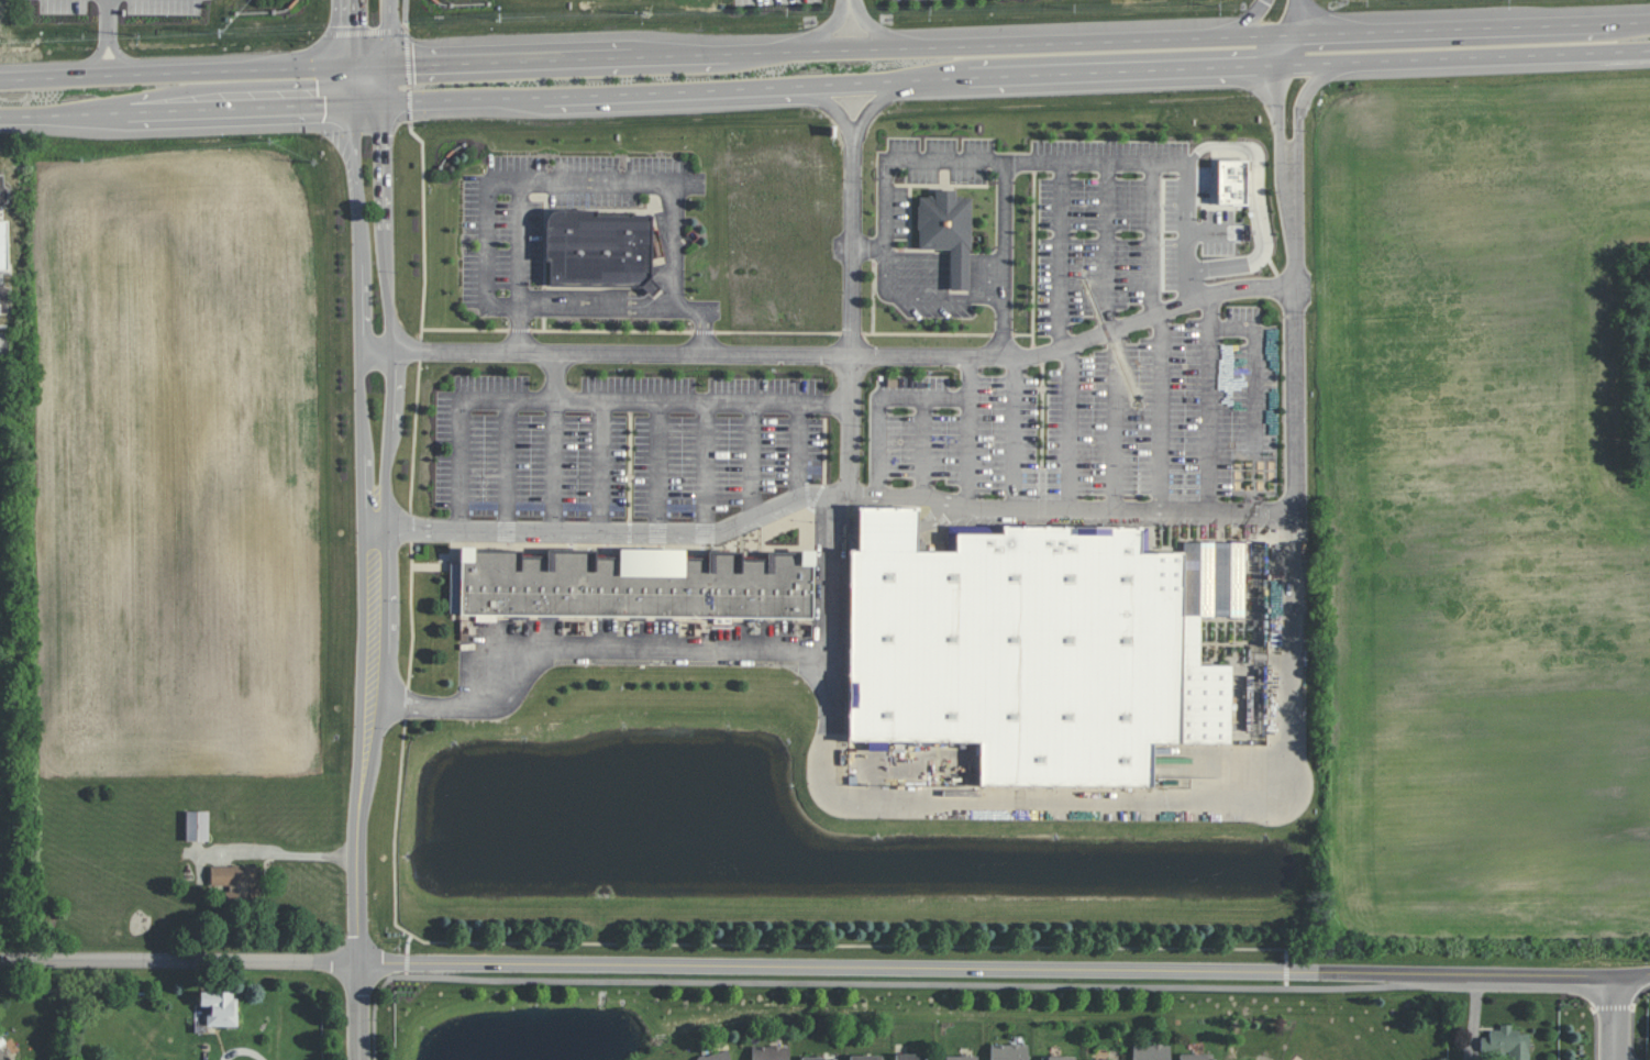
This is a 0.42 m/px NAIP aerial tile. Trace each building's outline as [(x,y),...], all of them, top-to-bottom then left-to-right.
[(1218,159),(1217,203),(1244,203),(1245,159),(1218,159)] [(969,290),(971,198),(955,197),(955,190),(934,190),(934,197),(918,197),(917,248),(950,249),(949,290),(969,290)] [(652,216),(652,277),(642,287),(546,286),(547,214),(652,216)] [(10,270),(0,271),(0,218),(9,218),(10,270)] [(848,551),(845,740),(979,742),(978,785),(1151,787),(1152,743),(1229,744),(1230,666),(1198,665),(1199,619),(1241,619),(1242,543),(1181,543),(1181,553),(1138,553),(1138,527),(946,525),(945,552),(917,552),(918,507),(857,507),(857,551),(848,551)] [(459,549),(459,615),(813,620),(813,552),(767,551),(766,561),(741,561),(741,552),(707,551),(706,560),(684,560),(684,551),(618,550),(618,559),(593,557),(593,552),(546,551),(546,559),(520,557),(520,550),(459,549)] [(887,750),(888,741),(868,740),(868,750),(887,750)] [(186,841),(209,841),(209,811),(186,811),(186,841)] [(211,865),(211,885),(229,885),(229,899),(260,899),(260,865),(211,865)] [(208,1026),(237,1027),(237,992),(200,992),(200,1006),(208,1006),(208,1026)] [(1529,1032),(1511,1032),(1511,1024),(1500,1024),(1500,1030),(1489,1030),(1489,1037),(1480,1037),(1480,1054),(1509,1054),(1509,1059),(1529,1059),(1529,1032)] [(991,1059),(1028,1059),(1028,1045),(991,1044),(991,1059)] [(1171,1045),(1133,1045),(1133,1059),(1171,1059),(1171,1045)] [(753,1046),(752,1059),(790,1059),(790,1046),(753,1046)] [(0,1049),(0,1059),(8,1059),(0,1049)] [(729,1051),(698,1056),(698,1059),(731,1059),(729,1051)]
